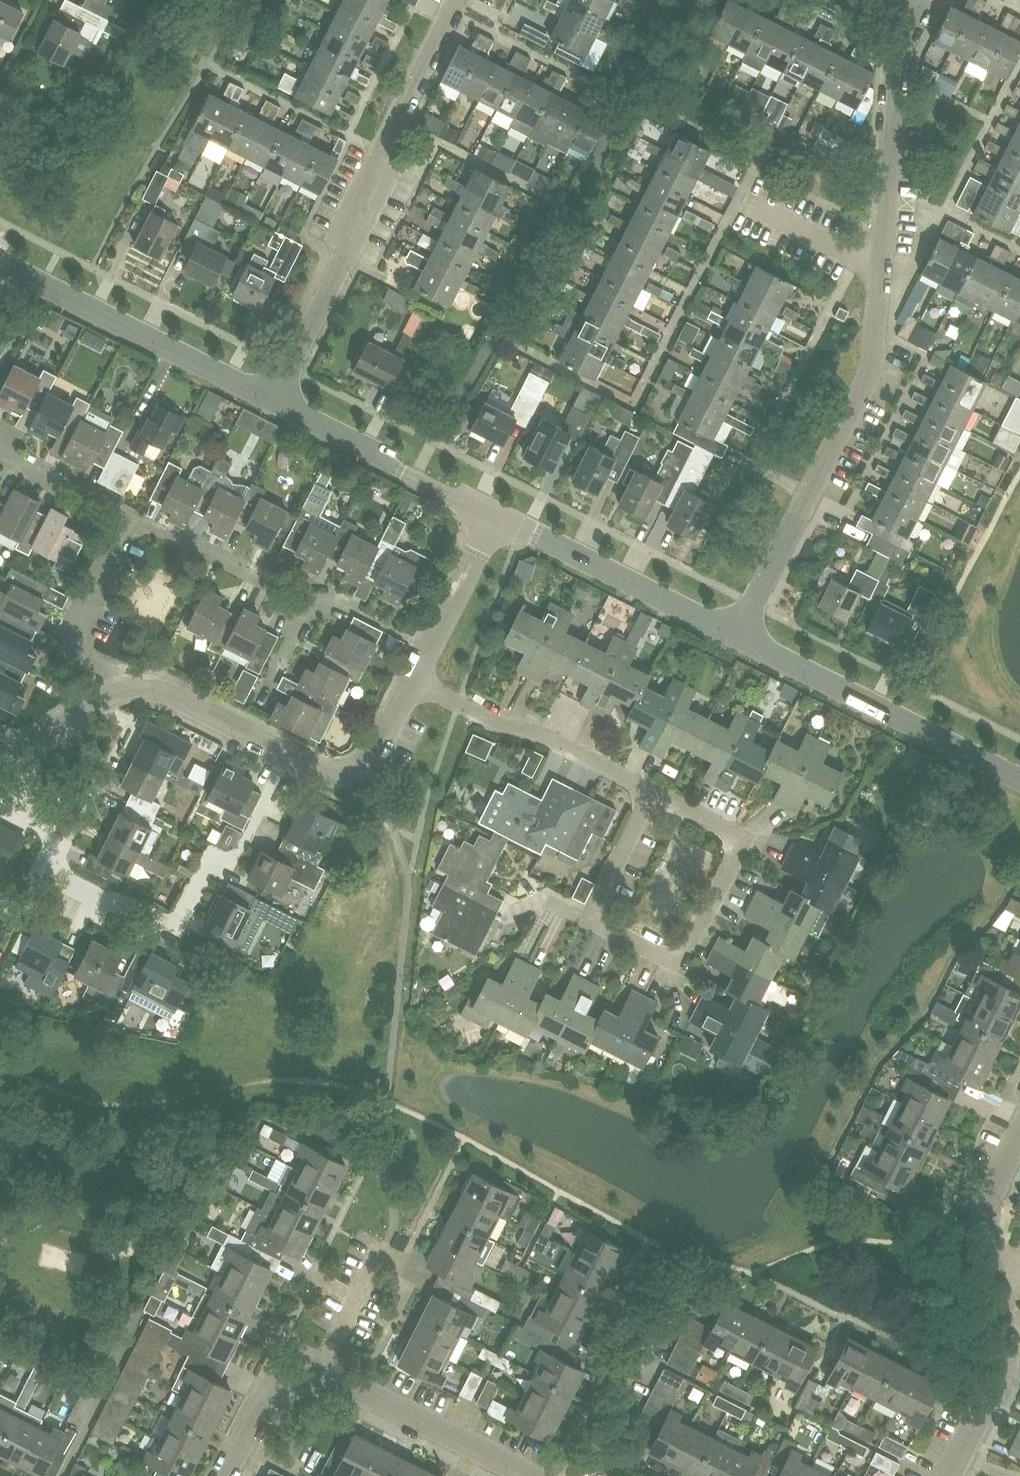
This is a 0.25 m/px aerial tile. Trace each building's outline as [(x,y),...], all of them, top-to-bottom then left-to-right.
[(23,12),(0,0),(0,34),(9,39),(23,12)] [(82,7),(113,23),(125,0),(85,0),(82,7)] [(355,0),(342,0),(336,13),(354,22),(349,31),(367,40),(376,22),(377,22),(358,13),(363,4),(355,0)] [(382,11),(387,0),(355,0),(363,4),(358,13),(377,22),(382,11)] [(577,27),(582,17),(555,4),(548,0),(547,0),(543,7),(556,13),(555,15),(560,17),(550,37),(561,43),(556,53),(579,65),(584,54),(586,55),(595,37),(595,36),(577,27)] [(605,18),(586,9),(591,0),(557,0),(555,4),(582,17),(577,27),(595,36),(595,37),(630,55),(634,47),(605,32),(605,31),(599,28),(605,18)] [(586,9),(605,18),(614,0),(591,0),(586,9)] [(631,0),(619,0),(618,3),(642,15),(646,7),(631,0)] [(746,7),(731,0),(726,0),(709,33),(709,34),(727,43),(746,7)] [(971,10),(976,0),(966,0),(963,6),(971,10)] [(971,10),(978,13),(985,0),(984,0),(976,0),(971,10)] [(84,58),(99,28),(120,39),(125,29),(113,23),(82,7),(78,4),(72,15),(61,9),(55,19),(38,51),(63,64),(70,50),(84,58)] [(784,21),(791,8),(783,4),(777,16),(777,17),(784,21)] [(950,50),(969,14),(950,4),(932,40),(950,50)] [(746,53),(764,16),(746,7),(727,43),(745,53),(746,53)] [(791,8),(784,21),(791,25),(798,12),(791,8)] [(385,17),(386,13),(382,11),(377,22),(376,22),(394,31),(398,23),(385,17)] [(999,24),(1007,28),(1014,15),(1006,11),(999,24)] [(354,22),(336,13),(326,31),(345,40),(340,49),(358,58),(367,40),(349,31),(354,22)] [(968,59),(987,23),(969,14),(950,50),(968,59)] [(764,62),(782,25),(784,21),(777,17),(777,16),(775,15),(773,21),(764,16),(746,53),(745,53),(741,62),(759,71),(764,62)] [(1005,32),(1015,37),(1019,28),(1019,18),(1014,15),(1007,28),(1005,32)] [(782,71),(800,35),(790,30),(793,25),(792,24),(791,25),(784,21),(782,25),(764,62),(782,71)] [(800,80),(827,26),(819,23),(813,36),(812,35),(810,39),(800,35),(782,71),(800,80)] [(1005,32),(987,23),(968,59),(987,68),(1005,32)] [(521,38),(544,45),(548,34),(525,26),(521,38)] [(644,38),(648,31),(639,26),(635,33),(644,38)] [(818,89),(837,53),(827,48),(830,43),(828,42),(834,30),(827,26),(800,80),(818,89)] [(345,40),(326,31),(317,50),(336,59),(331,68),(349,76),(358,58),(340,49),(345,40)] [(1015,37),(1005,32),(987,68),(987,69),(970,103),(976,104),(995,73),(1005,78),(1019,49),(1019,40),(1015,37)] [(389,42),(375,35),(371,43),(385,49),(389,42)] [(251,49),(255,41),(245,36),(241,44),(251,49)] [(494,40),(487,37),(480,50),(488,53),(494,40)] [(850,54),(857,58),(864,45),(856,41),(850,54)] [(460,90),(478,54),(459,44),(436,90),(454,99),(459,89),(460,90)] [(864,45),(857,58),(864,61),(871,48),(864,45)] [(253,55),(236,46),(228,60),(245,70),(253,55)] [(336,59),(317,50),(308,68),(326,77),(322,86),(340,95),(349,76),(331,68),(336,59)] [(503,66),(514,72),(516,68),(523,55),(516,51),(509,64),(505,62),(503,66)] [(379,60),(366,53),(362,61),(375,67),(379,60)] [(837,98),(855,62),(837,53),(818,89),(837,98)] [(478,99),(496,63),(478,54),(460,90),(478,99)] [(531,59),(523,55),(516,68),(524,72),(531,59)] [(855,62),(837,98),(866,113),(872,102),(873,88),(867,85),(874,71),(863,66),(865,61),(864,61),(857,58),(855,62)] [(514,72),(503,66),(496,63),(478,99),(496,108),(514,72)] [(330,114),(340,95),(322,86),(326,77),(308,68),(303,65),(296,79),(301,82),(294,95),(330,114)] [(553,86),(560,74),(552,70),(545,83),(553,86)] [(701,75),(691,70),(685,80),(696,86),(701,75)] [(932,86),(938,75),(928,70),(923,81),(932,86)] [(370,78),(357,71),(353,79),(366,86),(370,78)] [(514,118),(533,81),(514,72),(496,108),(514,118)] [(567,77),(560,74),(553,86),(560,90),(567,77)] [(230,98),(237,85),(229,81),(223,94),(230,98)] [(532,127),(551,91),(533,81),(514,118),(532,127)] [(1015,84),(1012,92),(1019,96),(1019,87),(1015,84)] [(237,85),(230,98),(238,102),(244,89),(237,85)] [(581,94),(577,104),(587,109),(596,92),(589,88),(585,96),(581,94)] [(361,96),(348,90),(344,97),(357,104),(361,96)] [(746,96),(734,90),(728,102),(740,108),(746,96)] [(547,142),(569,100),(551,91),(532,127),(527,136),(545,146),(547,142)] [(596,92),(587,109),(597,114),(600,108),(597,107),(603,96),(596,92)] [(210,138),(228,102),(209,93),(191,129),(210,138)] [(765,104),(752,97),(745,111),(749,113),(758,117),(765,104)] [(267,116),(273,103),(265,99),(259,112),(267,116)] [(565,152),(587,109),(577,104),(569,100),(547,142),(565,152)] [(228,148),(246,112),(228,102),(210,138),(228,148)] [(1006,102),(1002,110),(1015,117),(1014,118),(1019,120),(1014,130),(1019,133),(1019,110),(1006,102)] [(273,103),(267,116),(274,120),(280,107),(273,103)] [(351,115),(339,108),(335,116),(348,122),(351,115)] [(606,119),(597,114),(587,109),(565,152),(584,161),(606,119)] [(443,121),(425,111),(418,125),(436,134),(443,121)] [(246,157),(264,121),(246,112),(228,148),(246,157)] [(782,115),(775,112),(770,122),(777,125),(782,115)] [(782,116),(777,125),(776,127),(784,131),(790,119),(782,116)] [(295,131),(303,135),(310,122),(302,118),(295,131)] [(264,166),(282,130),(264,121),(246,157),(264,166)] [(1014,130),(997,121),(993,128),(1005,135),(1005,136),(1009,139),(1004,148),(1019,156),(1019,133),(1014,130)] [(317,126),(310,122),(303,135),(310,139),(317,126)] [(459,132),(448,126),(442,137),(454,143),(459,132)] [(282,175),(301,139),(282,130),(264,166),(282,175)] [(697,178),(711,150),(675,131),(665,150),(683,160),(679,169),(697,178)] [(346,140),(339,137),(332,150),(340,153),(346,140)] [(833,157),(838,148),(817,137),(816,139),(817,140),(814,147),(833,157)] [(301,185),(319,148),(301,139),(282,175),(301,185)] [(1001,146),(988,139),(984,147),(997,153),(1001,146)] [(661,148),(648,141),(644,149),(657,155),(661,148)] [(495,155),(477,146),(474,153),(491,162),(495,155)] [(319,194),(337,158),(319,148),(301,185),(319,194)] [(1018,167),(1019,163),(1019,156),(1004,148),(996,166),(995,167),(1013,176),(1009,185),(1019,190),(1019,168),(1018,167)] [(683,160),(665,150),(656,169),(674,178),(669,187),(687,196),(697,178),(679,169),(683,160)] [(509,159),(497,153),(492,163),(504,169),(509,159)] [(1013,176),(995,167),(996,166),(978,157),(974,165),(987,171),(986,172),(991,175),(986,184),(1005,193),(1000,203),(1018,212),(1017,213),(1019,214),(1019,190),(1009,185),(1013,176)] [(527,181),(534,169),(528,166),(522,179),(527,181)] [(501,203),(510,185),(474,167),(465,186),(483,195),(478,204),(496,213),(513,222),(517,215),(509,211),(510,208),(501,203)] [(183,174),(171,168),(167,175),(179,181),(183,174)] [(678,214),(687,196),(669,187),(674,178),(656,169),(647,187),(665,196),(660,205),(678,214)] [(160,172),(157,170),(143,198),(154,204),(168,176),(160,172)] [(534,171),(528,181),(545,190),(550,179),(534,171)] [(1008,231),(1017,213),(1018,212),(1000,203),(1005,193),(986,184),(969,175),(965,183),(977,189),(977,190),(982,193),(972,213),(973,214),(1008,231)] [(460,183),(448,176),(444,184),(457,190),(460,183)] [(643,184),(630,177),(626,185),(639,192),(643,184)] [(197,191),(201,182),(193,178),(189,187),(197,191)] [(483,195),(465,186),(455,204),(474,213),(469,222),(487,231),(496,213),(478,204),(483,195)] [(221,192),(212,187),(208,196),(216,200),(221,192)] [(665,196),(647,187),(637,205),(656,214),(651,223),(669,232),(678,214),(660,205),(665,196)] [(246,195),(231,188),(224,203),(239,210),(246,195)] [(220,231),(212,227),(223,204),(205,195),(178,250),(190,256),(183,269),(212,283),(226,256),(211,249),(220,231)] [(161,257),(177,224),(162,216),(166,208),(156,203),(151,211),(134,244),(161,257)] [(478,249),(482,241),(487,231),(469,222),(474,213),(455,204),(446,222),(464,231),(460,240),(478,249)] [(602,219),(606,210),(597,205),(593,214),(602,219)] [(660,250),(669,232),(651,223),(656,214),(637,205),(628,223),(647,232),(642,241),(660,250)] [(710,230),(714,222),(686,208),(682,215),(710,230)] [(531,232),(538,218),(524,211),(517,224),(531,232)] [(442,219),(430,212),(426,220),(438,227),(442,219)] [(624,220),(611,214),(607,221),(620,228),(624,220)] [(959,242),(966,229),(947,219),(941,232),(952,238),(959,242)] [(464,231),(446,222),(437,240),(455,249),(450,258),(468,268),(477,250),(478,249),(460,240),(464,231)] [(647,232),(628,223),(619,241),(637,250),(633,259),(651,269),(660,250),(642,241),(647,232)] [(300,229),(290,224),(285,235),(295,240),(300,229)] [(973,232),(966,229),(959,242),(967,246),(973,232)] [(520,247),(524,238),(514,233),(510,242),(520,247)] [(285,235),(269,267),(265,266),(268,259),(254,252),(246,267),(242,265),(232,285),(236,287),(233,294),(235,295),(234,299),(250,307),(252,304),(259,307),(274,276),(284,281),(285,279),(302,244),(295,241),(285,235)] [(939,282),(957,246),(938,236),(920,273),(939,282)] [(450,258),(455,249),(437,240),(428,258),(446,267),(441,277),(459,286),(475,294),(479,287),(471,283),(471,282),(468,280),(467,281),(463,279),(468,268),(450,258)] [(486,245),(486,244),(482,241),(478,249),(477,250),(495,258),(498,251),(486,245)] [(637,250),(619,241),(610,260),(628,269),(623,278),(641,287),(651,269),(633,259),(637,250)] [(984,255),(982,259),(993,264),(995,260),(1002,247),(995,243),(988,257),(984,255)] [(681,252),(668,245),(664,253),(677,259),(681,252)] [(957,291),(975,255),(957,246),(939,282),(957,291)] [(1002,247),(995,260),(1003,264),(1009,251),(1002,247)] [(409,262),(422,269),(414,286),(450,304),(459,286),(441,277),(446,267),(428,258),(409,249),(406,255),(405,257),(405,262),(408,263),(409,262)] [(606,257),(592,250),(589,258),(602,265),(606,257)] [(975,300),(993,264),(982,259),(975,255),(957,291),(953,298),(971,308),(975,300)] [(628,269),(610,260),(600,278),(619,287),(614,296),(632,305),(641,287),(623,278),(628,269)] [(777,311),(792,282),(755,264),(746,282),(764,292),(759,302),(777,311)] [(993,310),(1011,273),(993,264),(975,300),(993,310)] [(759,302),(764,292),(746,282),(729,273),(725,281),(737,287),(736,288),(741,291),(737,301),(755,310),(750,319),(768,328),(777,311),(759,302)] [(1019,301),(1019,278),(1011,273),(993,310),(1011,319),(1019,301)] [(623,323),(627,315),(632,305),(614,296),(619,287),(600,278),(591,295),(610,305),(605,314),(623,323)] [(673,293),(649,281),(646,289),(669,301),(673,293)] [(392,304),(398,293),(388,287),(382,299),(392,304)] [(587,293),(574,287),(570,294),(583,301),(587,293)] [(610,305),(591,295),(582,314),(600,323),(596,332),(614,341),(623,323),(605,314),(610,305)] [(763,338),(768,328),(750,319),(755,310),(737,301),(728,319),(727,319),(746,328),(741,338),(759,347),(776,356),(780,348),(768,342),(768,341),(763,338)] [(1011,319),(1019,323),(1019,301),(1011,319)] [(698,304),(693,313),(706,319),(706,318),(710,310),(698,304)] [(798,312),(785,305),(782,313),(795,320),(798,312)] [(849,311),(840,307),(835,316),(844,320),(849,311)] [(41,327),(49,315),(38,308),(31,318),(30,320),(41,327)] [(727,319),(728,319),(719,314),(710,310),(706,318),(718,324),(717,325),(723,328),(718,337),(736,346),(732,356),(750,365),(759,347),(741,338),(746,328),(727,319)] [(918,319),(907,313),(896,333),(907,339),(918,319)] [(604,360),(614,341),(596,332),(600,323),(582,314),(573,332),(591,341),(586,350),(604,360)] [(631,318),(630,316),(627,315),(623,323),(657,341),(661,333),(631,318)] [(569,330),(556,323),(552,331),(565,337),(569,330)] [(933,337),(915,328),(909,341),(927,351),(933,337)] [(89,345),(95,334),(86,330),(81,341),(89,345)] [(367,379),(369,376),(388,386),(402,360),(412,365),(423,342),(404,332),(392,354),(367,341),(353,368),(355,369),(353,372),(367,379)] [(591,341),(573,332),(559,360),(595,378),(604,360),(586,350),(591,341)] [(745,374),(750,365),(732,356),(736,346),(718,337),(709,355),(727,364),(723,374),(741,383),(740,384),(758,393),(762,385),(750,379),(751,377),(745,374)] [(705,353),(692,346),(688,354),(701,361),(705,353)] [(990,359),(974,351),(966,369),(982,377),(990,359)] [(625,361),(613,354),(609,362),(621,368),(625,361)] [(972,409),(986,381),(933,354),(929,362),(941,368),(940,370),(945,372),(941,381),(941,382),(959,391),(954,400),(972,409)] [(727,364),(709,355),(700,374),(718,383),(713,392),(731,401),(740,384),(741,383),(723,374),(727,364)] [(57,375),(44,369),(39,377),(14,364),(0,392),(0,404),(10,409),(21,414),(25,406),(37,412),(37,413),(48,391),(49,392),(57,375)] [(548,381),(552,372),(536,364),(532,373),(548,381)] [(513,420),(525,426),(548,381),(532,373),(529,372),(508,413),(484,401),(471,428),(501,444),(513,420)] [(941,382),(941,381),(924,372),(920,380),(937,389),(931,400),(949,409),(945,418),(963,427),(972,409),(954,400),(959,391),(941,382)] [(726,412),(731,401),(713,392),(718,383),(700,374),(691,391),(709,400),(704,411),(722,420),(749,434),(753,426),(726,412)] [(686,389),(673,383),(669,390),(683,397),(686,389)] [(222,396),(208,389),(196,413),(210,420),(222,396)] [(927,397),(915,390),(911,398),(924,405),(927,397)] [(82,419),(89,405),(90,403),(77,396),(73,404),(49,392),(48,391),(37,413),(37,412),(29,429),(44,436),(48,428),(70,440),(71,440),(81,419),(82,419)] [(722,420),(704,411),(709,400),(691,391),(676,420),(678,421),(672,432),(721,457),(728,444),(713,437),(722,420)] [(954,445),(963,427),(945,418),(949,409),(931,400),(922,418),(940,427),(935,436),(954,445)] [(162,446),(171,429),(176,432),(184,416),(175,412),(177,408),(164,401),(162,405),(159,403),(149,422),(145,419),(131,446),(143,452),(149,439),(162,446)] [(113,450),(113,451),(124,430),(111,424),(114,418),(89,405),(82,419),(81,419),(71,440),(70,440),(62,456),(77,463),(81,455),(104,467),(113,450)] [(524,455),(550,468),(568,433),(578,438),(590,415),(571,406),(561,427),(543,417),(524,455)] [(249,429),(257,414),(243,407),(235,422),(249,429)] [(944,464),(954,445),(935,436),(940,427),(922,418),(905,409),(901,416),(914,422),(913,424),(918,426),(913,435),(913,436),(931,445),(926,455),(944,464)] [(1019,439),(1019,434),(1001,424),(992,442),(1013,453),(1019,439)] [(909,433),(896,427),(892,434),(905,441),(909,433)] [(597,492),(615,458),(616,455),(627,460),(639,437),(625,430),(620,439),(610,434),(601,451),(589,445),(572,479),(597,492)] [(931,445),(913,436),(913,435),(909,433),(905,441),(904,442),(909,445),(904,454),(922,463),(917,472),(935,482),(944,464),(926,455),(931,445)] [(645,516),(665,475),(676,481),(687,458),(693,447),(677,440),(673,451),(669,449),(654,480),(635,470),(630,468),(622,483),(627,486),(619,503),(645,516)] [(900,451),(887,445),(883,452),(896,459),(900,451)] [(139,463),(113,451),(113,450),(104,467),(105,467),(99,480),(124,493),(139,463)] [(1010,459),(998,452),(993,464),(1004,470),(1010,459)] [(922,463),(904,454),(894,473),(912,482),(908,491),(926,500),(935,482),(917,472),(922,463)] [(243,499),(250,487),(243,484),(232,483),(232,480),(225,474),(231,462),(218,455),(211,470),(202,488),(202,489),(192,509),(215,520),(211,529),(226,536),(234,520),(244,499),(243,499)] [(694,535),(711,502),(693,493),(706,468),(687,458),(676,481),(686,486),(668,522),(694,535)] [(202,488),(211,470),(200,465),(194,466),(187,481),(178,476),(182,468),(169,461),(150,498),(173,510),(169,518),(184,526),(192,509),(202,489),(202,488)] [(890,469),(878,463),(874,470),(887,477),(890,469)] [(917,518),(926,500),(908,491),(912,482),(894,473),(886,490),(885,491),(903,500),(898,509),(917,518)] [(917,518),(898,509),(903,500),(885,491),(886,490),(868,481),(864,489),(877,495),(876,497),(881,499),(871,518),(877,522),(872,533),(896,545),(910,552),(915,541),(907,537),(911,528),(917,518)] [(268,547),(286,510),(261,498),(265,489),(252,482),(250,487),(243,499),(244,499),(234,520),(257,531),(252,540),(268,547)] [(326,556),(336,535),(335,535),(311,523),(315,515),(319,516),(332,490),(315,482),(283,545),(306,556),(302,565),(318,573),(326,556)] [(48,515),(37,509),(43,498),(31,493),(30,495),(14,488),(6,504),(7,504),(0,517),(0,529),(20,539),(16,547),(29,554),(33,546),(48,515)] [(985,507),(990,498),(982,493),(977,503),(985,507)] [(66,575),(85,536),(73,530),(74,528),(63,522),(67,514),(52,507),(48,515),(33,546),(57,558),(52,568),(66,575)] [(430,558),(411,548),(405,549),(394,544),(406,522),(392,515),(377,546),(378,546),(363,575),(386,586),(381,595),(397,602),(407,582),(420,588),(432,563),(430,558)] [(378,546),(377,546),(353,533),(357,525),(344,518),(335,535),(336,535),(326,556),(348,567),(344,576),(359,584),(363,575),(378,546)] [(847,523),(843,533),(865,542),(869,532),(847,523)] [(866,545),(889,557),(890,557),(896,545),(872,533),(866,545)] [(890,557),(889,557),(878,579),(886,583),(895,566),(901,570),(910,552),(896,545),(890,557)] [(524,560),(519,558),(512,577),(515,578),(528,582),(535,564),(524,560)] [(38,609),(50,586),(11,566),(4,580),(12,584),(0,608),(39,628),(46,613),(38,609)] [(846,617),(859,591),(869,597),(878,579),(856,568),(847,585),(832,578),(819,604),(846,617)] [(907,609),(880,595),(886,583),(878,579),(869,597),(870,597),(881,602),(867,628),(898,644),(914,613),(907,609)] [(919,585),(910,603),(927,612),(937,593),(919,585)] [(240,616),(218,605),(222,596),(206,588),(187,626),(212,639),(208,647),(222,654),(226,646),(226,645),(240,616)] [(527,675),(561,608),(550,603),(541,621),(519,610),(506,636),(527,647),(516,670),(527,675)] [(259,673),(278,635),(266,629),(255,624),(260,615),(244,607),(240,616),(226,645),(226,646),(250,658),(246,666),(259,673)] [(27,651),(39,628),(0,608),(0,656),(28,670),(35,655),(27,651)] [(571,669),(584,643),(563,632),(573,614),(561,608),(527,675),(538,681),(550,658),(571,669)] [(363,668),(382,630),(354,615),(347,628),(342,638),(334,634),(326,649),(363,668)] [(643,686),(649,676),(627,665),(637,647),(635,646),(640,635),(631,630),(625,641),(591,708),(602,713),(614,690),(634,701),(635,701),(643,686)] [(591,708),(625,641),(614,636),(605,654),(584,643),(571,669),(591,679),(579,702),(591,708)] [(357,681),(363,668),(326,649),(315,672),(307,668),(299,682),(336,702),(349,677),(357,681)] [(16,711),(18,708),(24,696),(17,692),(28,670),(0,656),(0,703),(16,711)] [(650,751),(683,685),(672,679),(663,697),(643,686),(635,701),(634,701),(629,711),(650,722),(638,746),(650,751)] [(309,736),(322,710),(330,714),(336,702),(299,682),(288,705),(279,701),(271,717),(309,736)] [(694,744),(707,719),(686,708),(695,690),(683,685),(650,751),(661,757),(673,734),(694,744)] [(763,766),(771,751),(770,751),(750,740),(763,715),(752,710),(748,717),(714,784),(725,789),(737,767),(759,778),(764,767),(763,766)] [(714,784),(748,717),(737,712),(728,729),(707,719),(694,744),(715,755),(703,778),(714,784)] [(183,758),(184,757),(191,742),(162,727),(155,742),(144,737),(132,760),(164,777),(187,788),(192,778),(183,774),(183,758)] [(491,742),(492,741),(475,733),(473,733),(468,745),(466,750),(467,751),(476,755),(487,750),(491,742)] [(784,806),(818,739),(806,733),(797,751),(776,740),(770,751),(771,751),(763,766),(764,767),(784,777),(772,800),(784,806)] [(828,799),(841,773),(820,762),(829,745),(818,739),(784,806),(795,811),(807,788),(828,799)] [(152,800),(164,777),(132,760),(120,784),(132,790),(127,801),(138,807),(138,806),(155,815),(160,804),(152,800)] [(224,818),(243,828),(249,816),(250,817),(262,793),(251,787),(254,781),(239,773),(242,768),(227,760),(208,796),(230,807),(224,818)] [(494,788),(477,821),(495,830),(529,847),(540,853),(545,842),(567,798),(572,787),(552,777),(542,798),(508,781),(502,793),(494,788)] [(192,778),(187,788),(198,794),(203,784),(192,778)] [(567,798),(545,842),(578,858),(591,832),(602,837),(616,809),(588,795),(572,787),(567,798)] [(315,849),(322,834),(330,839),(339,822),(303,804),(282,847),(314,863),(317,865),(323,853),(315,849)] [(145,841),(152,827),(160,831),(166,820),(155,815),(138,806),(138,807),(132,817),(120,811),(108,834),(146,853),(151,844),(145,841)] [(9,867),(24,837),(23,836),(0,824),(0,863),(9,867)] [(845,883),(858,857),(853,854),(860,839),(835,826),(820,856),(794,842),(787,855),(845,883)] [(168,865),(146,853),(108,834),(96,858),(108,864),(103,875),(131,889),(137,878),(128,873),(135,861),(163,875),(168,865)] [(481,889),(503,846),(479,834),(474,844),(464,840),(461,846),(457,844),(456,846),(450,843),(437,868),(448,873),(443,884),(487,906),(492,895),(481,889)] [(322,873),(311,868),(314,863),(282,847),(276,857),(262,850),(248,876),(281,893),(289,876),(314,889),(322,873)] [(831,910),(845,883),(787,855),(781,867),(808,880),(801,894),(820,904),(820,905),(831,910)] [(434,892),(439,884),(430,879),(426,887),(434,892)] [(217,894),(208,911),(213,913),(207,924),(220,930),(215,939),(239,952),(245,941),(249,943),(269,903),(228,882),(222,894),(221,894),(221,895),(217,894)] [(487,906),(443,884),(432,906),(442,911),(431,932),(475,954),(489,926),(479,921),(487,906)] [(807,931),(820,905),(820,904),(801,894),(790,889),(783,903),(756,890),(750,902),(807,931)] [(1019,905),(1019,901),(1010,896),(1005,908),(1016,913),(1019,905)] [(793,957),(807,931),(750,902),(744,914),(770,927),(764,941),(763,942),(782,951),(782,952),(793,957)] [(69,960),(57,954),(63,942),(34,927),(15,965),(28,972),(23,982),(38,990),(51,996),(60,979),(69,960)] [(769,978),(782,952),(782,951),(763,942),(764,941),(753,936),(745,950),(719,937),(713,949),(769,978)] [(93,939),(75,974),(90,982),(83,995),(108,1008),(124,976),(113,970),(122,954),(93,939)] [(756,1004),(769,978),(713,949),(706,961),(733,974),(725,989),(736,995),(737,994),(756,1004)] [(108,1008),(102,1018),(117,1021),(129,997),(154,1011),(158,1004),(173,1012),(189,981),(174,973),(178,965),(152,951),(142,969),(130,963),(124,976),(108,1008)] [(1015,951),(1010,961),(1003,957),(998,968),(997,968),(1006,972),(1005,973),(1019,980),(1019,954),(1015,951)] [(493,1018),(499,1021),(528,963),(516,957),(502,984),(487,976),(475,999),(469,996),(461,1014),(488,1028),(493,1018)] [(1019,999),(1019,993),(1000,983),(1005,973),(1006,972),(997,968),(998,968),(980,959),(975,971),(982,974),(977,984),(983,986),(976,1000),(1011,1017),(1019,999)] [(540,1003),(526,996),(540,969),(528,963),(499,1021),(525,1034),(531,1024),(530,1023),(540,1003)] [(453,982),(447,973),(437,980),(442,988),(453,982)] [(557,1037),(586,980),(574,974),(560,1000),(545,992),(540,1003),(530,1023),(531,1024),(557,1037)] [(599,1020),(598,1019),(585,1012),(598,986),(586,980),(557,1037),(584,1050),(589,1039),(599,1020)] [(615,1053),(644,995),(632,989),(618,1016),(604,1008),(598,1019),(599,1020),(589,1039),(615,1053)] [(753,1036),(767,1009),(756,1004),(737,994),(736,995),(730,1008),(703,995),(697,1007),(753,1036)] [(642,1066),(657,1036),(643,1028),(656,1002),(644,995),(615,1053),(642,1066)] [(999,1040),(1011,1017),(976,1000),(969,1013),(963,1010),(959,1012),(956,1018),(965,1022),(999,1040)] [(941,1018),(947,1007),(936,1001),(930,1012),(941,1018)] [(744,1064),(740,1062),(753,1036),(697,1007),(690,1019),(717,1033),(709,1047),(721,1053),(715,1064),(738,1076),(744,1064)] [(947,1007),(941,1018),(953,1023),(958,1012),(947,1007)] [(988,1062),(999,1040),(965,1022),(953,1045),(988,1062)] [(452,1051),(458,1041),(448,1036),(446,1040),(443,1046),(452,1051)] [(988,1062),(953,1045),(943,1039),(931,1063),(928,1062),(927,1064),(922,1062),(918,1063),(915,1062),(912,1067),(923,1072),(931,1076),(948,1085),(953,1074),(976,1086),(979,1080),(982,1082),(990,1067),(986,1065),(988,1062)] [(936,1121),(948,1098),(925,1087),(931,1076),(923,1072),(912,1067),(906,1064),(900,1075),(907,1079),(902,1088),(908,1091),(901,1104),(936,1121)] [(924,1144),(936,1121),(901,1104),(890,1126),(924,1144)] [(855,1116),(867,1122),(873,1110),(861,1105),(855,1116)] [(884,1116),(873,1110),(867,1122),(878,1128),(884,1116)] [(913,1166),(924,1144),(890,1126),(878,1149),(913,1166)] [(283,1144),(287,1135),(273,1127),(268,1137),(283,1144)] [(916,1170),(912,1168),(913,1166),(878,1149),(865,1142),(848,1176),(874,1189),(879,1178),(901,1189),(904,1184),(908,1186),(916,1170)] [(333,1187),(345,1164),(305,1143),(300,1153),(305,1156),(299,1169),(333,1187)] [(267,1176),(262,1185),(276,1192),(279,1187),(287,1192),(322,1209),(333,1187),(299,1169),(288,1164),(279,1182),(267,1176)] [(262,1185),(267,1176),(252,1169),(248,1178),(262,1185)] [(510,1203),(515,1193),(474,1173),(473,1176),(468,1176),(461,1189),(464,1193),(463,1196),(497,1213),(504,1200),(510,1203)] [(310,1232),(322,1209),(287,1192),(276,1215),(310,1232)] [(486,1236),(497,1213),(463,1196),(451,1218),(486,1236)] [(201,1218),(207,1208),(196,1203),(191,1213),(201,1218)] [(298,1255),(310,1232),(276,1215),(257,1205),(246,1229),(251,1232),(246,1241),(254,1245),(271,1254),(276,1243),(298,1255)] [(526,1227),(535,1231),(542,1217),(533,1212),(526,1227)] [(474,1259),(486,1236),(451,1218),(440,1241),(474,1259)] [(547,1219),(540,1234),(549,1238),(556,1224),(547,1219)] [(527,1245),(535,1231),(526,1227),(518,1241),(527,1245)] [(610,1271),(622,1248),(582,1228),(571,1249),(577,1252),(576,1254),(610,1271)] [(259,1291),(270,1267),(248,1256),(254,1245),(246,1241),(229,1232),(223,1243),(230,1247),(225,1257),(231,1259),(224,1273),(259,1291)] [(542,1252),(549,1238),(540,1234),(533,1248),(542,1252)] [(468,1272),(474,1259),(440,1241),(428,1264),(450,1275),(445,1286),(462,1295),(462,1294),(470,1298),(475,1288),(468,1284),(473,1275),(468,1272)] [(609,1273),(610,1271),(576,1254),(564,1276),(598,1294),(602,1286),(604,1287),(611,1274),(609,1273)] [(513,1279),(520,1265),(511,1261),(504,1275),(513,1279)] [(520,1265),(513,1279),(522,1284),(529,1270),(520,1265)] [(188,1288),(192,1280),(178,1273),(174,1281),(188,1288)] [(247,1313),(259,1291),(224,1273),(213,1296),(247,1313)] [(587,1316),(598,1294),(564,1276),(553,1299),(587,1316)] [(204,1292),(206,1287),(192,1280),(188,1288),(202,1296),(204,1292)] [(475,1288),(470,1298),(487,1307),(496,1311),(501,1301),(475,1288)] [(204,1292),(202,1296),(193,1314),(201,1318),(236,1336),(247,1313),(213,1296),(204,1292)] [(575,1339),(587,1316),(553,1299),(553,1300),(540,1293),(529,1315),(528,1314),(522,1326),(540,1334),(548,1338),(553,1327),(575,1339)] [(469,1324),(474,1315),(481,1318),(487,1307),(470,1298),(462,1294),(462,1295),(456,1305),(434,1294),(423,1317),(457,1334),(464,1321),(469,1324)] [(319,1317),(330,1323),(340,1300),(329,1295),(319,1317)] [(692,1306),(683,1301),(678,1310),(687,1315),(692,1306)] [(730,1348),(747,1313),(724,1302),(711,1327),(706,1338),(704,1342),(714,1346),(717,1341),(730,1348)] [(752,1359),(769,1325),(747,1313),(730,1348),(752,1359)] [(706,1338),(711,1327),(707,1325),(689,1316),(684,1327),(706,1338)] [(165,1340),(170,1331),(171,1329),(148,1317),(143,1328),(165,1340)] [(446,1357),(457,1334),(423,1317),(411,1340),(446,1357)] [(238,1340),(235,1338),(236,1336),(201,1318),(194,1331),(188,1328),(184,1338),(170,1331),(165,1340),(164,1342),(188,1354),(196,1358),(202,1347),(224,1359),(227,1353),(231,1355),(238,1340)] [(517,1323),(511,1333),(535,1345),(540,1334),(522,1326),(517,1323)] [(775,1371),(793,1337),(769,1325),(752,1359),(775,1371)] [(706,1338),(684,1327),(677,1340),(699,1351),(704,1342),(706,1338)] [(165,1340),(143,1328),(137,1339),(160,1350),(164,1342),(165,1340)] [(570,1392),(582,1369),(560,1358),(565,1347),(548,1338),(540,1334),(535,1345),(542,1349),(537,1358),(543,1361),(536,1374),(570,1392)] [(795,1388),(815,1348),(793,1337),(775,1371),(788,1377),(786,1383),(795,1388)] [(853,1384),(871,1350),(847,1338),(827,1379),(837,1383),(840,1377),(853,1384)] [(155,1361),(160,1350),(137,1339),(132,1349),(155,1361)] [(439,1370),(446,1357),(411,1340),(399,1363),(422,1374),(439,1383),(440,1383),(445,1373),(439,1370)] [(694,1362),(699,1351),(677,1340),(671,1351),(694,1362)] [(493,1361),(497,1353),(483,1346),(479,1354),(493,1361)] [(155,1361),(132,1349),(126,1360),(149,1372),(155,1361)] [(875,1396),(893,1361),(871,1350),(853,1384),(875,1396)] [(694,1362),(671,1351),(666,1361),(688,1373),(694,1362)] [(511,1360),(497,1353),(493,1361),(507,1368),(511,1360)] [(219,1412),(230,1389),(208,1378),(213,1367),(196,1358),(188,1354),(178,1375),(171,1388),(184,1394),(219,1412)] [(445,1375),(462,1385),(471,1368),(453,1359),(445,1375)] [(144,1383),(149,1372),(126,1360),(121,1371),(144,1383)] [(898,1407),(915,1373),(893,1361),(875,1396),(898,1407)] [(680,1390),(686,1379),(663,1367),(658,1378),(680,1390)] [(482,1376),(471,1370),(460,1393),(471,1399),(482,1376)] [(144,1383),(121,1371),(114,1384),(137,1396),(144,1383)] [(918,1425),(938,1385),(915,1373),(898,1407),(911,1414),(908,1420),(918,1425)] [(558,1415),(570,1392),(536,1374),(524,1397),(558,1415)] [(22,1390),(31,1395),(38,1380),(29,1376),(22,1390)] [(680,1390),(658,1378),(652,1389),(675,1400),(680,1390)] [(808,1378),(801,1392),(810,1397),(817,1383),(808,1378)] [(499,1384),(488,1379),(476,1401),(488,1407),(492,1398),(499,1384)] [(719,1389),(734,1396),(738,1387),(724,1380),(719,1389)] [(130,1409),(137,1396),(114,1384),(107,1397),(130,1409)] [(77,1399),(78,1395),(81,1391),(69,1385),(65,1392),(67,1400),(75,1404),(77,1399)] [(738,1387),(734,1396),(748,1404),(753,1394),(738,1387)] [(668,1414),(670,1410),(675,1400),(652,1389),(646,1402),(668,1414)] [(24,1408),(31,1395),(22,1390),(17,1400),(15,1404),(20,1407),(0,1445),(0,1451),(20,1461),(38,1426),(39,1427),(43,1418),(24,1408)] [(20,1407),(15,1404),(17,1400),(0,1392),(0,1445),(20,1407)] [(803,1411),(810,1397),(801,1392),(794,1406),(803,1411)] [(207,1434),(219,1412),(184,1394),(173,1417),(207,1434)] [(712,1404),(727,1411),(731,1402),(717,1395),(712,1404)] [(130,1409),(107,1397),(102,1408),(125,1420),(130,1409)] [(547,1437),(558,1415),(524,1397),(518,1411),(512,1408),(507,1417),(508,1417),(547,1437)] [(488,1407),(486,1411),(506,1421),(508,1417),(507,1417),(512,1408),(492,1398),(488,1407)] [(668,1414),(646,1402),(640,1413),(641,1413),(658,1422),(662,1424),(668,1414)] [(731,1402),(727,1411),(741,1418),(745,1409),(731,1402)] [(120,1430),(125,1420),(102,1408),(97,1418),(120,1430)] [(672,1462),(690,1427),(676,1421),(679,1415),(670,1410),(668,1414),(662,1424),(649,1450),(672,1462)] [(196,1457),(207,1434),(173,1417),(161,1439),(196,1457)] [(120,1430),(97,1418),(90,1432),(113,1443),(120,1430)] [(856,1435),(860,1425),(846,1418),(841,1427),(856,1435)] [(51,1433),(39,1427),(38,1426),(20,1461),(43,1473),(54,1450),(65,1456),(78,1431),(67,1425),(63,1432),(54,1428),(51,1433)] [(874,1433),(860,1425),(856,1435),(870,1442),(874,1433)] [(696,1474),(713,1439),(690,1427),(672,1462),(696,1474)] [(1019,1427),(1007,1451),(1019,1458),(1019,1428),(1019,1427)] [(848,1449),(853,1440),(839,1433),(834,1442),(848,1449)] [(377,1446),(354,1435),(343,1457),(332,1451),(330,1456),(320,1475),(334,1475),(337,1475),(346,1475),(347,1474),(351,1475),(362,1475),(377,1446)] [(907,1447),(884,1435),(878,1446),(901,1458),(907,1447)] [(811,1468),(798,1461),(801,1455),(791,1451),(795,1443),(783,1437),(779,1446),(775,1454),(775,1455),(771,1463),(782,1468),(778,1475),(807,1475),(811,1468)] [(196,1457),(161,1439),(154,1452),(149,1450),(144,1459),(176,1475),(186,1475),(196,1457)] [(735,1450),(713,1439),(696,1474),(700,1475),(721,1475),(735,1450)] [(867,1447),(853,1440),(848,1449),(863,1456),(867,1447)] [(767,1445),(765,1449),(775,1454),(779,1446),(773,1443),(767,1445)] [(399,1458),(377,1446),(362,1475),(390,1475),(399,1458)] [(752,1474),(755,1475),(765,1475),(771,1463),(775,1455),(775,1454),(765,1449),(764,1449),(760,1456),(751,1451),(748,1457),(735,1450),(721,1475),(751,1475),(752,1474)] [(898,1464),(876,1452),(870,1463),(893,1475),(898,1464)] [(422,1469),(399,1458),(390,1475),(419,1475),(422,1469)] [(83,1475),(87,1468),(76,1462),(68,1475),(86,1475),(83,1475)] [(811,1468),(807,1475),(827,1475),(811,1468)]
